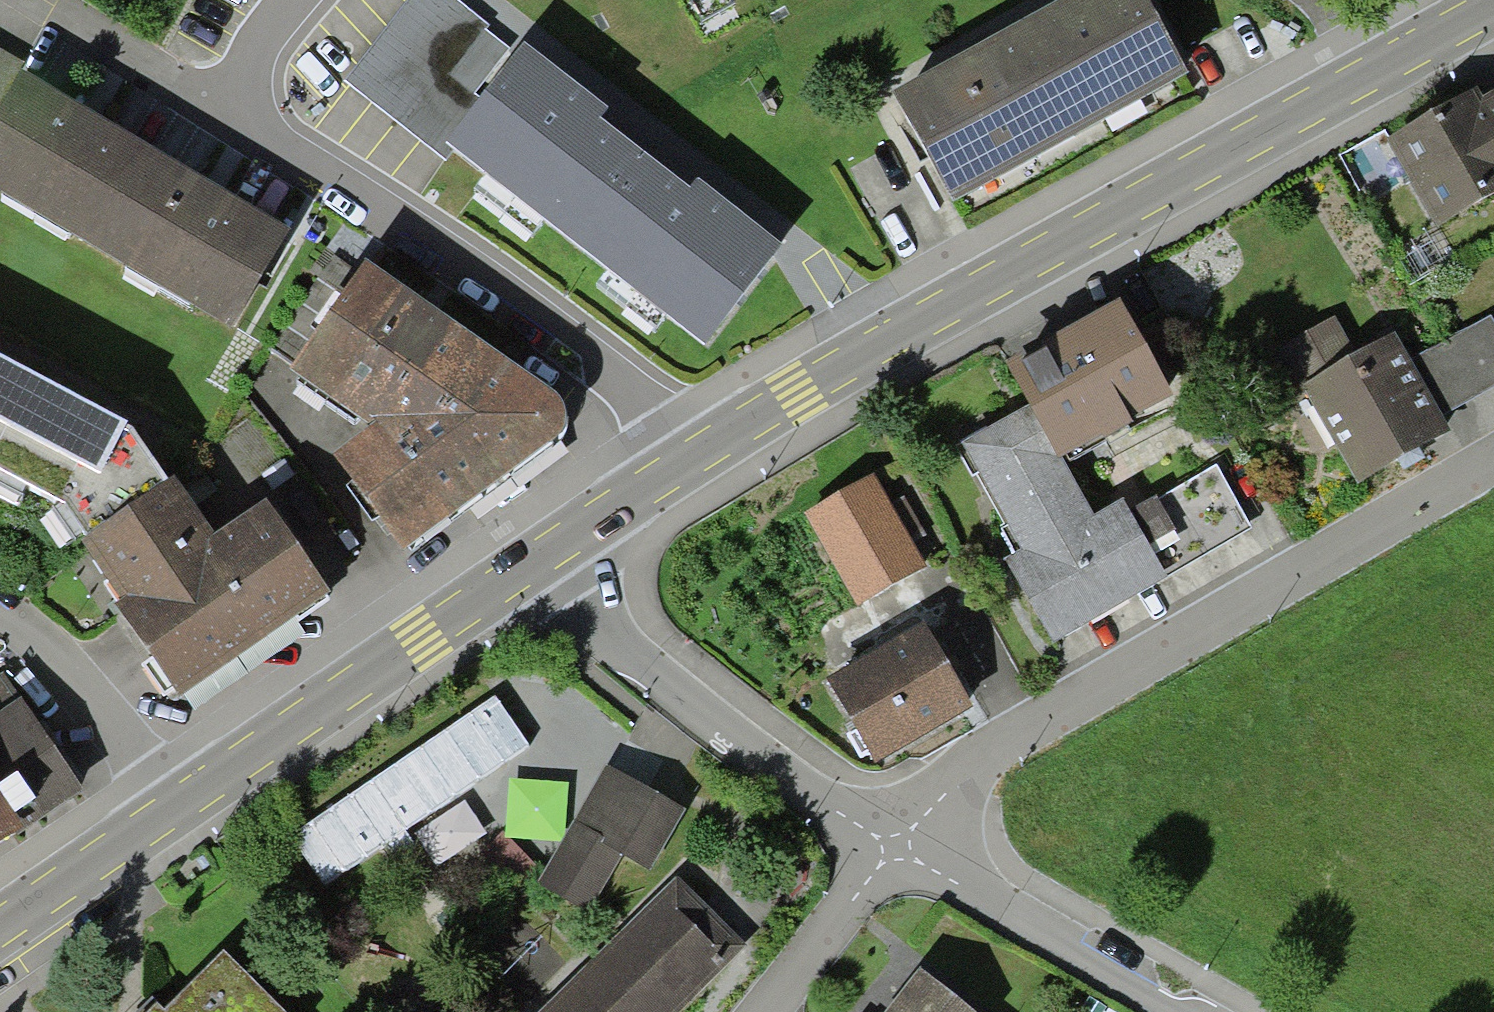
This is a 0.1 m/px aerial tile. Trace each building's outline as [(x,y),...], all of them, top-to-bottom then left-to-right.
[(774,241),(517,40),(509,49),(447,0),(419,0),(349,88),(448,166),(461,148),(700,335),(774,241)] [(1151,0),(1040,0),(1011,16),(1066,118),(1181,56),(1151,0)] [(1066,118),(1011,16),(896,78),(951,180),(1066,118)] [(19,78),(26,66),(0,52),(0,110),(19,78)] [(153,158),(19,78),(0,110),(0,200),(94,255),(153,158)] [(1485,106),(1477,91),(1385,144),(1437,234),(1493,201),(1493,101),(1485,106)] [(231,336),(290,238),(153,158),(94,255),(231,336)] [(538,392),(358,275),(283,384),(359,437),(329,463),(395,558),(552,448),(561,423),(538,392)] [(1178,404),(1123,306),(1004,372),(1026,411),(959,447),(1020,557),(1007,564),(1052,644),(1166,581),(1165,579),(1251,531),(1217,469),(1128,518),(1121,507),(1094,522),(1063,468),(1178,404)] [(1493,392),(1493,316),(1417,360),(1402,332),(1305,387),(1358,480),(1452,427),(1447,418),(1493,392)] [(321,595),(257,507),(200,533),(127,434),(0,366),(0,486),(53,513),(171,701),(321,595)] [(922,570),(875,483),(806,521),(853,607),(922,570)] [(966,712),(917,632),(827,686),(875,766),(966,712)] [(79,775),(0,661),(0,830),(79,775)] [(398,834),(531,746),(497,694),(289,831),(324,883),(398,834)] [(644,867),(673,806),(594,767),(538,883),(588,907),(614,853),(644,867)] [(673,881),(540,1011),(685,1011),(745,953),(673,881)] [(208,951),(144,1011),(265,1011),(208,951)] [(897,966),(860,1011),(955,1011),(897,966)]
